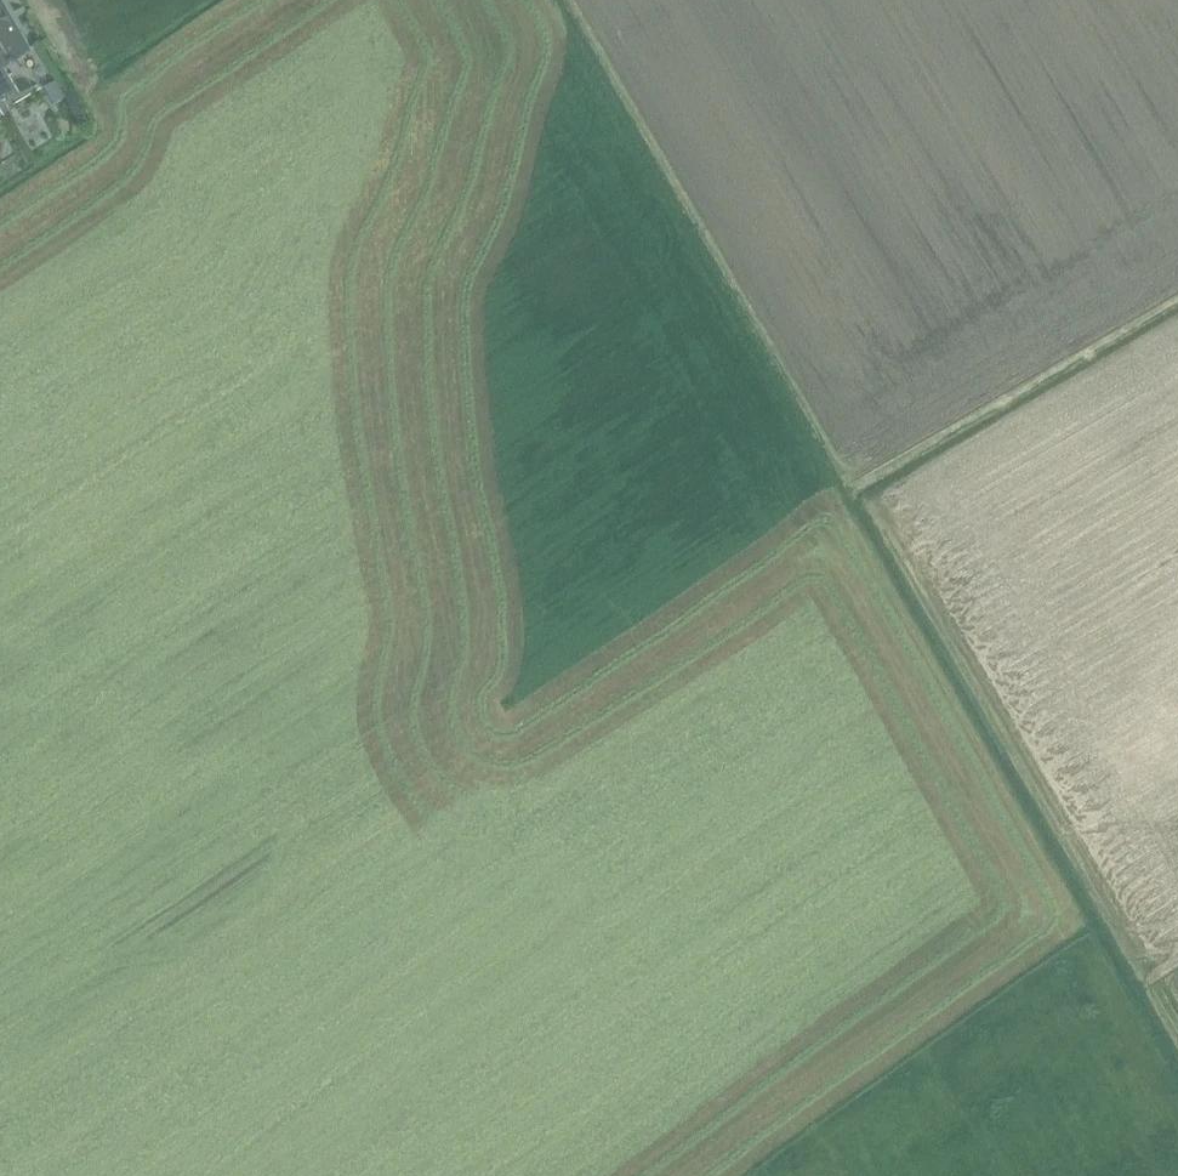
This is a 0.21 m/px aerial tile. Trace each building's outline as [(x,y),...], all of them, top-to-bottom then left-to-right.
[(18,90),(2,63),(29,48),(26,43),(28,41),(22,31),(19,32),(14,23),(2,2),(0,3),(0,100),(18,90)]
